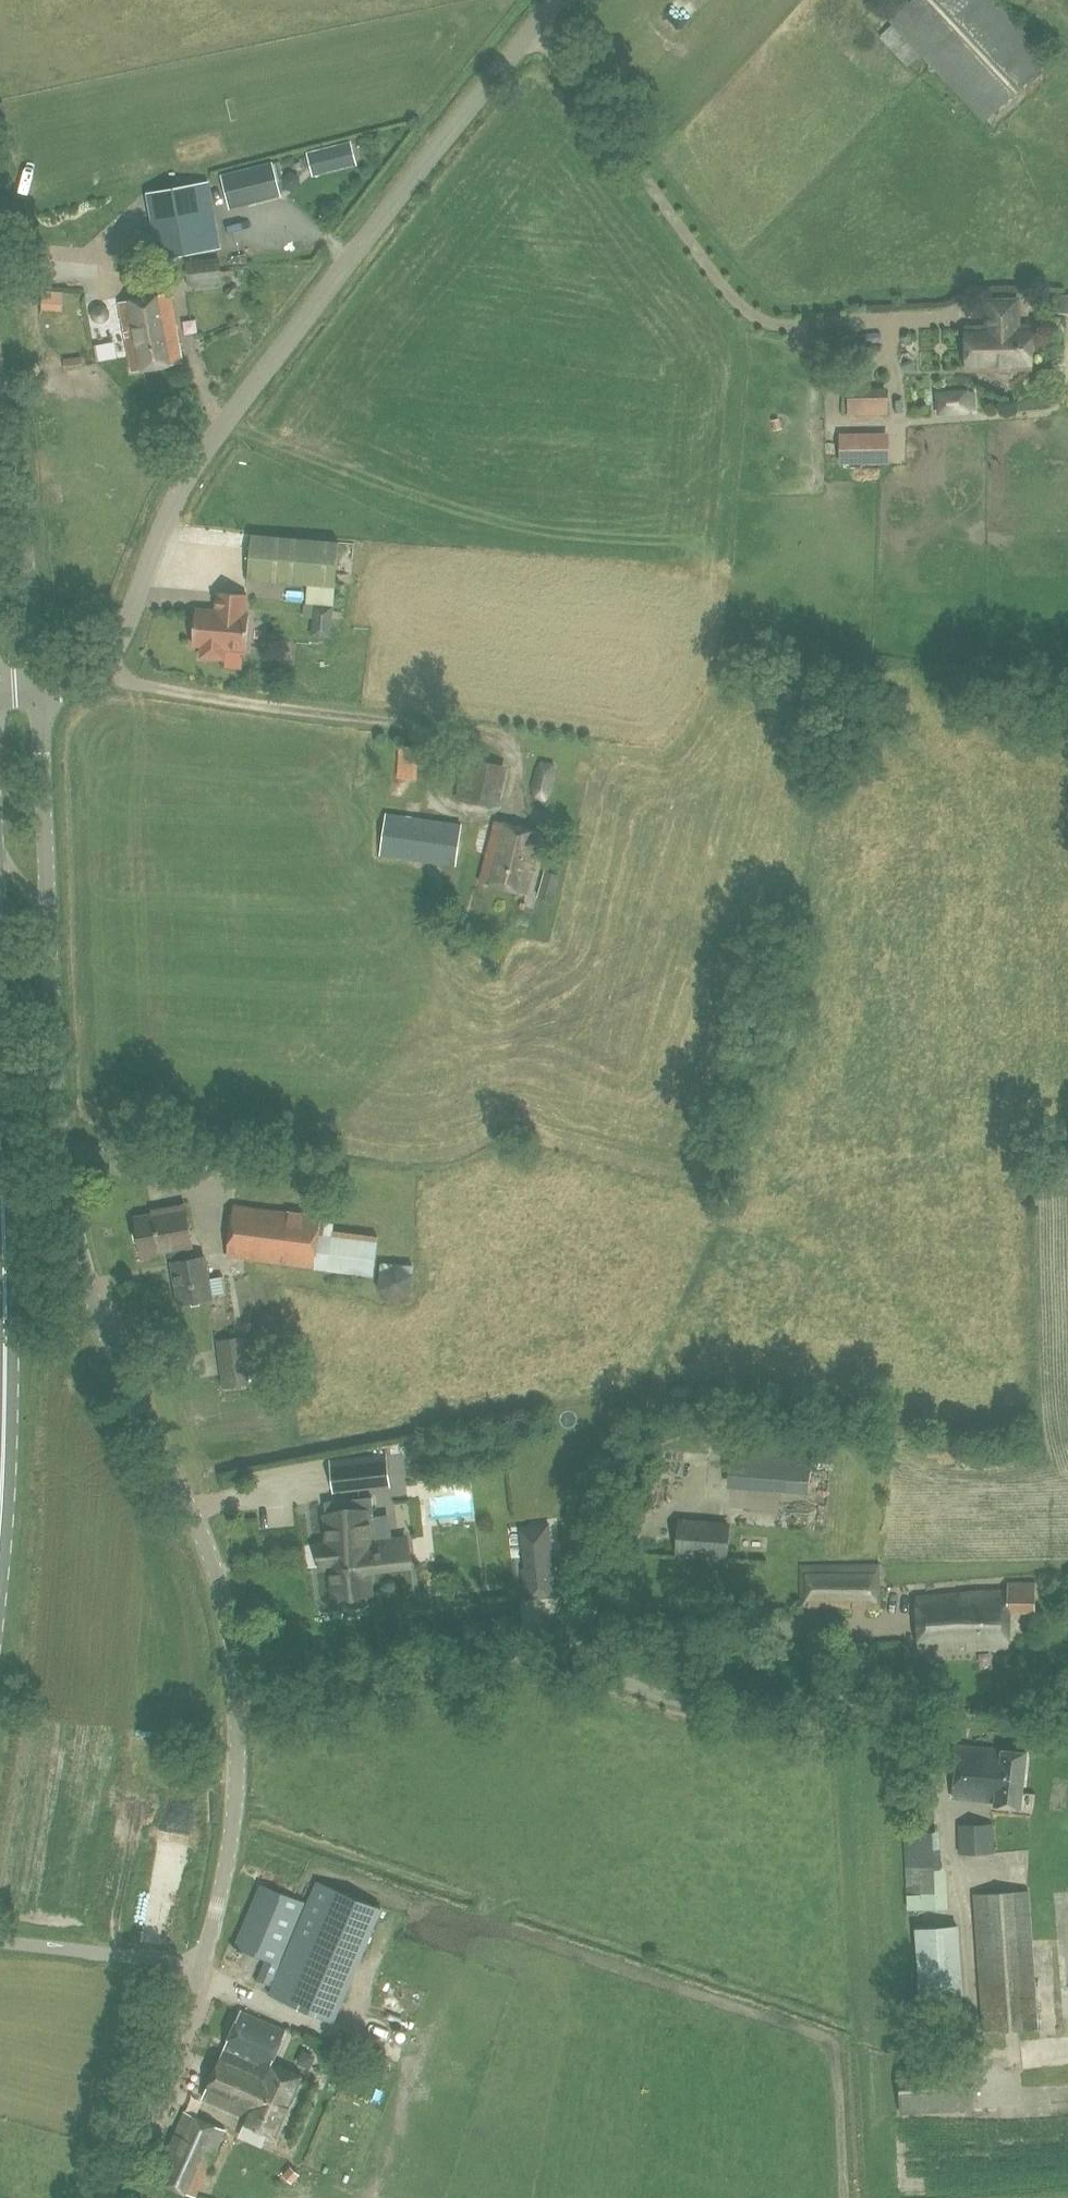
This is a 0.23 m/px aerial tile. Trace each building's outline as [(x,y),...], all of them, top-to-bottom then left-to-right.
[(1050,59),(994,0),(913,0),(891,21),(985,120),(1050,59)] [(312,171),(355,159),(348,138),(305,151),(312,171)] [(274,164),(223,176),(230,208),(281,196),(274,164)] [(206,182),(149,194),(162,257),(210,247),(219,245),(206,182)] [(189,286),(223,282),(220,257),(186,260),(189,286)] [(43,305),(67,305),(67,285),(43,285),(43,305)] [(133,371),(182,362),(170,293),(120,302),(133,371)] [(988,300),(988,318),(990,318),(990,327),(968,327),(969,369),(997,368),(1000,371),(1004,373),(1008,372),(1012,371),(1016,368),(1031,368),(1030,326),(1019,326),(1019,299),(988,300)] [(849,415),(890,414),(889,387),(848,388),(849,415)] [(967,410),(976,409),(974,388),(966,388),(967,410)] [(890,431),(841,432),(841,463),(891,462),(890,431)] [(336,586),(340,542),(252,534),(248,579),(336,586)] [(245,613),(247,593),(219,591),(217,611),(196,609),(193,644),(203,645),(203,656),(223,657),(224,646),(247,648),(250,613),(245,613)] [(418,780),(419,746),(399,745),(397,778),(418,780)] [(553,766),(543,764),(537,772),(534,787),(535,798),(545,800),(551,791),(554,776),(553,766)] [(456,865),(462,824),(387,814),(381,855),(456,865)] [(529,894),(545,833),(498,821),(482,882),(529,894)] [(126,865),(126,880),(139,881),(139,866),(126,865)] [(554,900),(561,875),(545,870),(538,896),(554,900)] [(192,1244),(185,1203),(165,1206),(166,1211),(136,1216),(138,1226),(134,1231),(136,1239),(141,1243),(142,1253),(171,1248),(173,1261),(179,1301),(212,1296),(205,1255),(191,1258),(189,1245),(192,1244)] [(320,1229),(322,1215),(233,1203),(227,1256),(315,1267),(320,1229)] [(320,1229),(315,1267),(374,1275),(379,1237),(320,1229)] [(412,1293),(414,1273),(398,1262),(380,1270),(378,1289),(395,1301),(412,1293)] [(216,1277),(219,1300),(233,1298),(230,1275),(216,1277)] [(222,1388),(252,1383),(245,1336),(216,1339),(222,1388)] [(793,1492),(796,1442),(732,1437),(728,1486),(793,1492)] [(356,1458),(359,1489),(378,1486),(374,1455),(356,1458)] [(439,1529),(482,1526),(479,1481),(414,1486),(415,1502),(428,1501),(431,1539),(420,1540),(421,1565),(442,1563),(439,1529)] [(378,1491),(380,1530),(416,1527),(415,1507),(392,1508),(390,1490),(378,1491)] [(329,1542),(321,1543),(323,1568),(332,1567),(335,1592),(354,1590),(355,1596),(370,1595),(367,1568),(381,1567),(380,1558),(382,1558),(381,1551),(380,1551),(379,1542),(373,1543),(370,1511),(326,1516),(329,1542)] [(731,1522),(679,1519),(677,1553),(728,1557),(731,1522)] [(521,1568),(524,1597),(555,1594),(547,1523),(529,1525),(529,1528),(520,1529),(524,1568),(521,1568)] [(383,1537),(385,1566),(408,1564),(407,1536),(383,1537)] [(801,1606),(882,1608),(881,1563),(800,1563),(801,1606)] [(1036,1611),(1036,1582),(1008,1582),(1008,1591),(979,1591),(917,1597),(921,1651),(1009,1645),(1007,1610),(1036,1611)] [(1023,1683),(1040,1680),(1037,1665),(1020,1668),(1023,1683)] [(1021,1807),(1026,1750),(958,1744),(952,1797),(994,1801),(994,1804),(1021,1807)] [(939,1836),(939,1823),(923,1823),(923,1836),(939,1836)] [(960,1852),(995,1851),(994,1824),(958,1824),(960,1852)] [(912,1858),(912,1883),(925,1883),(924,1897),(948,1898),(949,1859),(912,1858)] [(381,1907),(318,1880),(308,1903),(282,1963),(267,1957),(258,1979),(273,1985),(270,1993),(333,2020),(381,1907)] [(308,1903),(261,1883),(236,1944),(267,1957),(282,1963),(308,1903)] [(984,2031),(1038,2028),(1029,1890),(974,1894),(984,2031)] [(922,1998),(963,1995),(958,1925),(917,1928),(922,1998)] [(938,2046),(966,2044),(963,2006),(935,2010),(938,2046)] [(242,2011),(204,2096),(247,2116),(245,2122),(276,2136),(303,2076),(272,2062),(286,2031),(242,2011)] [(973,2060),(898,2064),(900,2112),(974,2108),(973,2060)] [(197,2196),(226,2129),(185,2111),(155,2178),(197,2196)]
